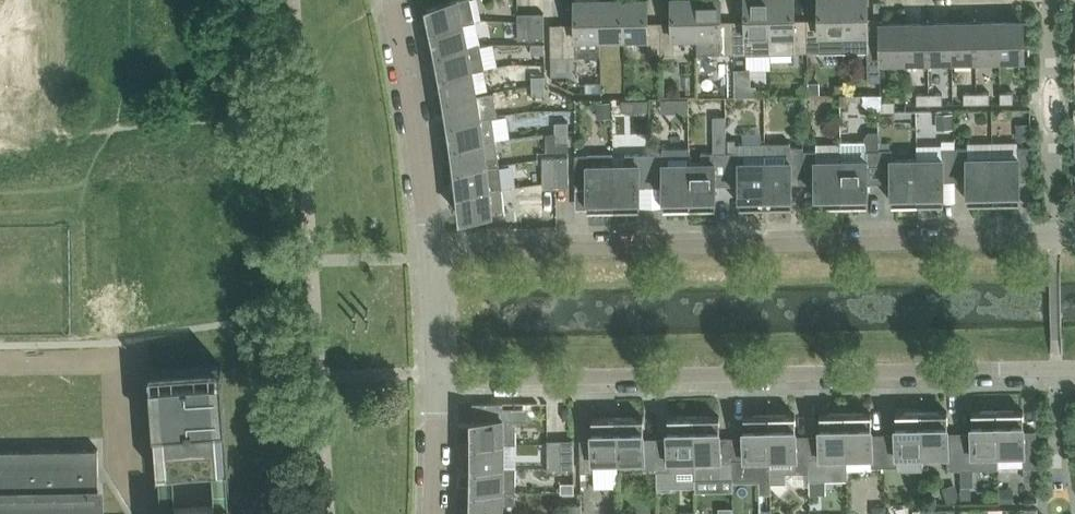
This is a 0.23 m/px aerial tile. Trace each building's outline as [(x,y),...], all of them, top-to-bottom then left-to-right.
[(46,0),(24,0),(15,0),(14,53),(45,54),(46,0)] [(434,28),(464,23),(476,20),(472,0),(448,0),(429,4),(434,28)] [(551,23),(552,55),(601,54),(601,36),(600,0),(576,0),(577,22),(551,23)] [(625,36),(624,0),(600,0),(601,36),(625,36)] [(662,53),(661,21),(649,21),(648,0),(624,0),(625,36),(648,35),(649,53),(662,53)] [(698,34),(697,0),(673,0),(673,21),(661,21),(662,53),(674,53),(674,35),(698,34)] [(698,34),(698,52),(722,52),(735,52),(734,20),(722,20),(721,0),(697,0),(698,34)] [(747,51),(747,53),(771,53),(771,0),(746,0),(747,19),(734,20),(735,52),(747,51)] [(771,53),(795,52),(795,50),(808,50),(808,18),(795,18),(795,0),(771,0),(771,53)] [(821,50),(845,50),(844,0),(820,0),(820,18),(808,18),(808,50),(821,50)] [(845,50),(869,49),(869,53),(882,52),(881,25),(869,25),(868,0),(844,0),(845,50)] [(545,11),(532,12),(532,38),(545,37),(545,11)] [(519,38),(532,38),(532,12),(518,12),(519,38)] [(977,58),(1000,57),(1000,20),(976,21),(977,58)] [(1024,20),(1000,20),(1000,57),(1024,57),(1024,20)] [(930,58),(953,58),(952,21),(929,22),(930,58)] [(976,21),(952,21),(953,58),(977,58),(976,21)] [(906,59),(905,22),(881,23),(881,25),(882,52),(882,59),(906,59)] [(906,59),(930,58),(929,22),(905,22),(906,59)] [(469,45),(464,23),(434,28),(439,51),(469,45)] [(439,51),(443,75),(473,70),(486,67),(481,42),(469,45),(439,51)] [(546,52),(545,42),(532,42),(532,52),(546,52)] [(443,75),(447,98),(477,93),(473,70),(443,75)] [(546,74),(545,74),(532,74),(533,84),(546,84),(546,74)] [(820,81),(809,81),(809,93),(821,93),(820,81)] [(797,93),(808,93),(808,82),(802,82),(797,87),(797,93)] [(546,84),(533,84),(533,94),(546,94),(546,84)] [(751,84),(735,84),(736,95),(757,94),(757,84),(751,84)] [(1001,90),(1001,101),(1014,101),(1014,90),(1001,90)] [(930,102),(943,102),(943,91),(930,92),(930,102)] [(977,102),(977,91),(964,91),(965,102),(977,102)] [(977,102),(990,101),(990,91),(977,91),(977,102)] [(930,103),(930,92),(917,92),(917,103),(930,103)] [(447,98),(451,121),(481,117),(477,93),(447,98)] [(688,97),(677,97),(677,111),(688,111),(688,97)] [(635,99),(636,110),(649,109),(649,98),(635,99)] [(896,99),(883,99),(883,110),(896,110),(896,99)] [(598,113),(611,112),(610,101),(598,101),(598,113)] [(938,113),(938,127),(953,127),(953,112),(938,113)] [(494,138),(496,138),(493,115),(481,117),(451,121),(454,145),(485,140),(494,138)] [(714,115),(714,133),(714,144),(727,144),(727,133),(727,115),(714,115)] [(556,130),(569,130),(569,128),(569,120),(556,120),(556,130)] [(1017,123),(1018,137),(1029,137),(1028,122),(1017,123)] [(569,130),(556,130),(556,140),(569,140),(569,130)] [(880,148),(880,130),(868,130),(865,136),(865,139),(842,139),(842,142),(843,202),(869,202),(868,176),(881,176),(880,148)] [(454,145),(457,168),(500,163),(499,152),(496,138),(494,138),(485,140),(454,145)] [(919,201),(918,157),(893,158),(893,148),(890,148),(890,141),(880,141),(880,148),(881,176),(893,175),(893,201),(919,201)] [(767,204),(766,142),(740,143),(740,150),(728,151),(728,178),(741,178),(741,204),(767,204)] [(792,177),(804,177),(804,149),(804,145),(791,145),(791,142),(766,142),(767,204),(792,203),(792,177)] [(817,203),(843,202),(842,142),(817,143),(817,149),(804,149),(804,177),(817,177),(817,203)] [(1019,155),(994,156),(995,200),(1020,199),(1020,173),(1032,173),(1032,145),(1019,145),(1019,155)] [(944,175),(956,174),(956,146),(943,147),(943,157),(918,157),(919,201),(944,201),(944,175)] [(969,200),(995,200),(994,156),(969,156),(969,146),(956,146),(956,174),(969,174),(969,200)] [(691,161),(691,148),(665,148),(665,152),(652,152),(652,180),(665,180),(665,205),(691,205),(691,161)] [(728,151),(714,151),(702,151),(702,161),(691,161),(691,205),(716,205),(716,184),(716,179),(728,178),(728,151)] [(640,180),(652,180),(652,152),(626,153),(626,163),(614,163),(615,206),(640,206),(640,180)] [(589,207),(615,206),(614,163),(589,163),(589,153),(576,153),(576,181),(589,181),(589,207)] [(544,182),(557,181),(556,155),(543,156),(544,182)] [(569,155),(556,155),(557,181),(570,181),(569,155)] [(503,187),(500,163),(457,168),(460,191),(503,187)] [(505,212),(504,200),(503,187),(460,191),(462,216),(505,212)] [(162,507),(162,513),(234,513),(233,501),(231,467),(223,364),(152,369),(162,507)] [(999,467),(999,465),(998,409),(973,410),(973,436),(961,436),(962,464),(974,463),(974,468),(999,467)] [(1024,409),(998,409),(999,465),(1025,464),(1025,467),(1038,467),(1037,435),(1024,435),(1024,409)] [(962,468),(962,464),(961,436),(948,436),(948,410),(922,411),(923,454),(948,454),(949,468),(962,468)] [(873,465),(885,465),(885,437),(872,438),(872,411),(846,412),(847,456),(872,455),(873,465)] [(897,437),(885,437),(885,465),(898,465),(898,455),(923,454),(922,411),(897,411),(897,437)] [(847,470),(847,456),(846,412),(821,412),(821,438),(809,439),(810,471),(810,479),(827,479),(826,470),(847,470)] [(746,440),(733,440),(734,477),(772,476),(770,413),(745,414),(746,440)] [(786,471),(810,471),(809,439),(797,439),(796,413),(770,413),(772,476),(772,482),(786,481),(786,471)] [(720,414),(695,415),(695,468),(696,486),(696,477),(734,477),(733,440),(721,440),(720,414)] [(644,415),(619,416),(619,460),(645,459),(645,469),(657,469),(658,469),(657,441),(645,442),(644,415)] [(672,488),(672,469),(695,468),(695,415),(669,415),(670,441),(657,441),(658,469),(657,469),(657,489),(672,488)] [(594,460),(619,460),(619,416),(593,416),(594,443),(581,443),(581,470),(595,470),(594,460)] [(504,442),(516,443),(517,429),(517,417),(474,417),(474,442),(504,442)] [(561,439),(562,471),(574,470),(574,438),(561,439)] [(562,471),(561,439),(548,439),(548,471),(562,471)] [(474,442),(474,465),(504,466),(504,442),(474,442)] [(100,496),(99,447),(0,449),(0,513),(100,513),(100,496)] [(474,465),(473,489),(504,490),(504,489),(516,489),(516,468),(504,468),(504,466),(474,465)] [(822,479),(810,479),(810,484),(810,490),(823,490),(822,479)] [(575,482),(561,482),(561,493),(575,493),(575,482)] [(972,484),(962,485),(962,498),(972,497),(972,484)] [(957,486),(943,490),(947,501),(961,497),(957,486)] [(472,512),(503,513),(504,501),(516,501),(516,489),(504,489),(504,490),(473,489),(472,512)] [(565,504),(565,513),(582,513),(582,504),(565,504)] [(878,504),(873,509),(873,513),(887,513),(886,504),(878,504)]
